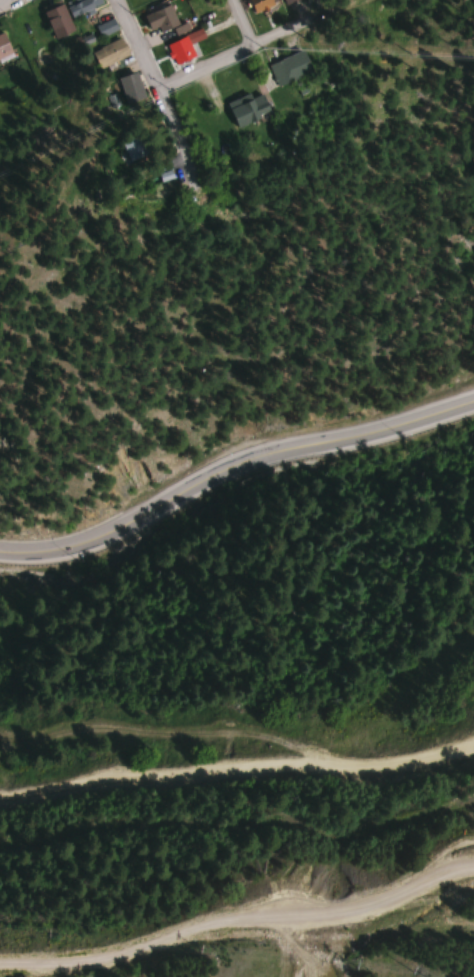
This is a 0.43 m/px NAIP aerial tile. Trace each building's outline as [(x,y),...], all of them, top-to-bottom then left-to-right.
[(100,0),(69,0),(64,2),(71,17),(102,3),(100,0)] [(273,4),(271,0),(248,0),(255,13),(273,4)] [(55,38),(74,29),(61,2),(42,10),(55,38)] [(150,33),(176,25),(171,6),(144,13),(150,33)] [(102,38),(118,30),(112,19),(97,26),(102,38)] [(195,57),(190,43),(204,37),(201,29),(196,31),(197,32),(165,44),(173,66),(195,57)] [(2,32),(0,33),(0,58),(12,53),(2,32)] [(100,69),(129,55),(120,37),(91,52),(100,69)] [(269,64),(278,85),(312,71),(303,50),(269,64)] [(145,98),(136,71),(118,77),(127,104),(145,98)] [(252,98),(249,92),(227,102),(237,126),(270,111),(262,93),(252,98)] [(137,131),(119,139),(130,160),(147,152),(137,131)]
